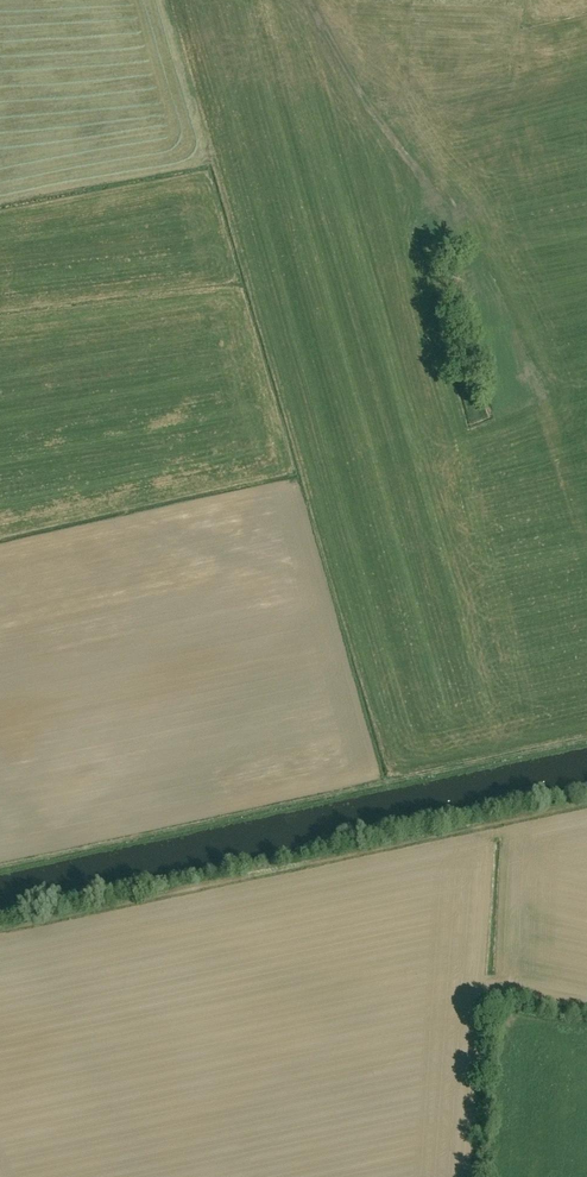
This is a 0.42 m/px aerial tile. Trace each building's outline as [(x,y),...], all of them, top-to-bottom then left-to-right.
[(428,67),(443,68),(444,49),(429,48),(428,67)] [(573,180),(563,184),(568,197),(578,193),(573,180)]
